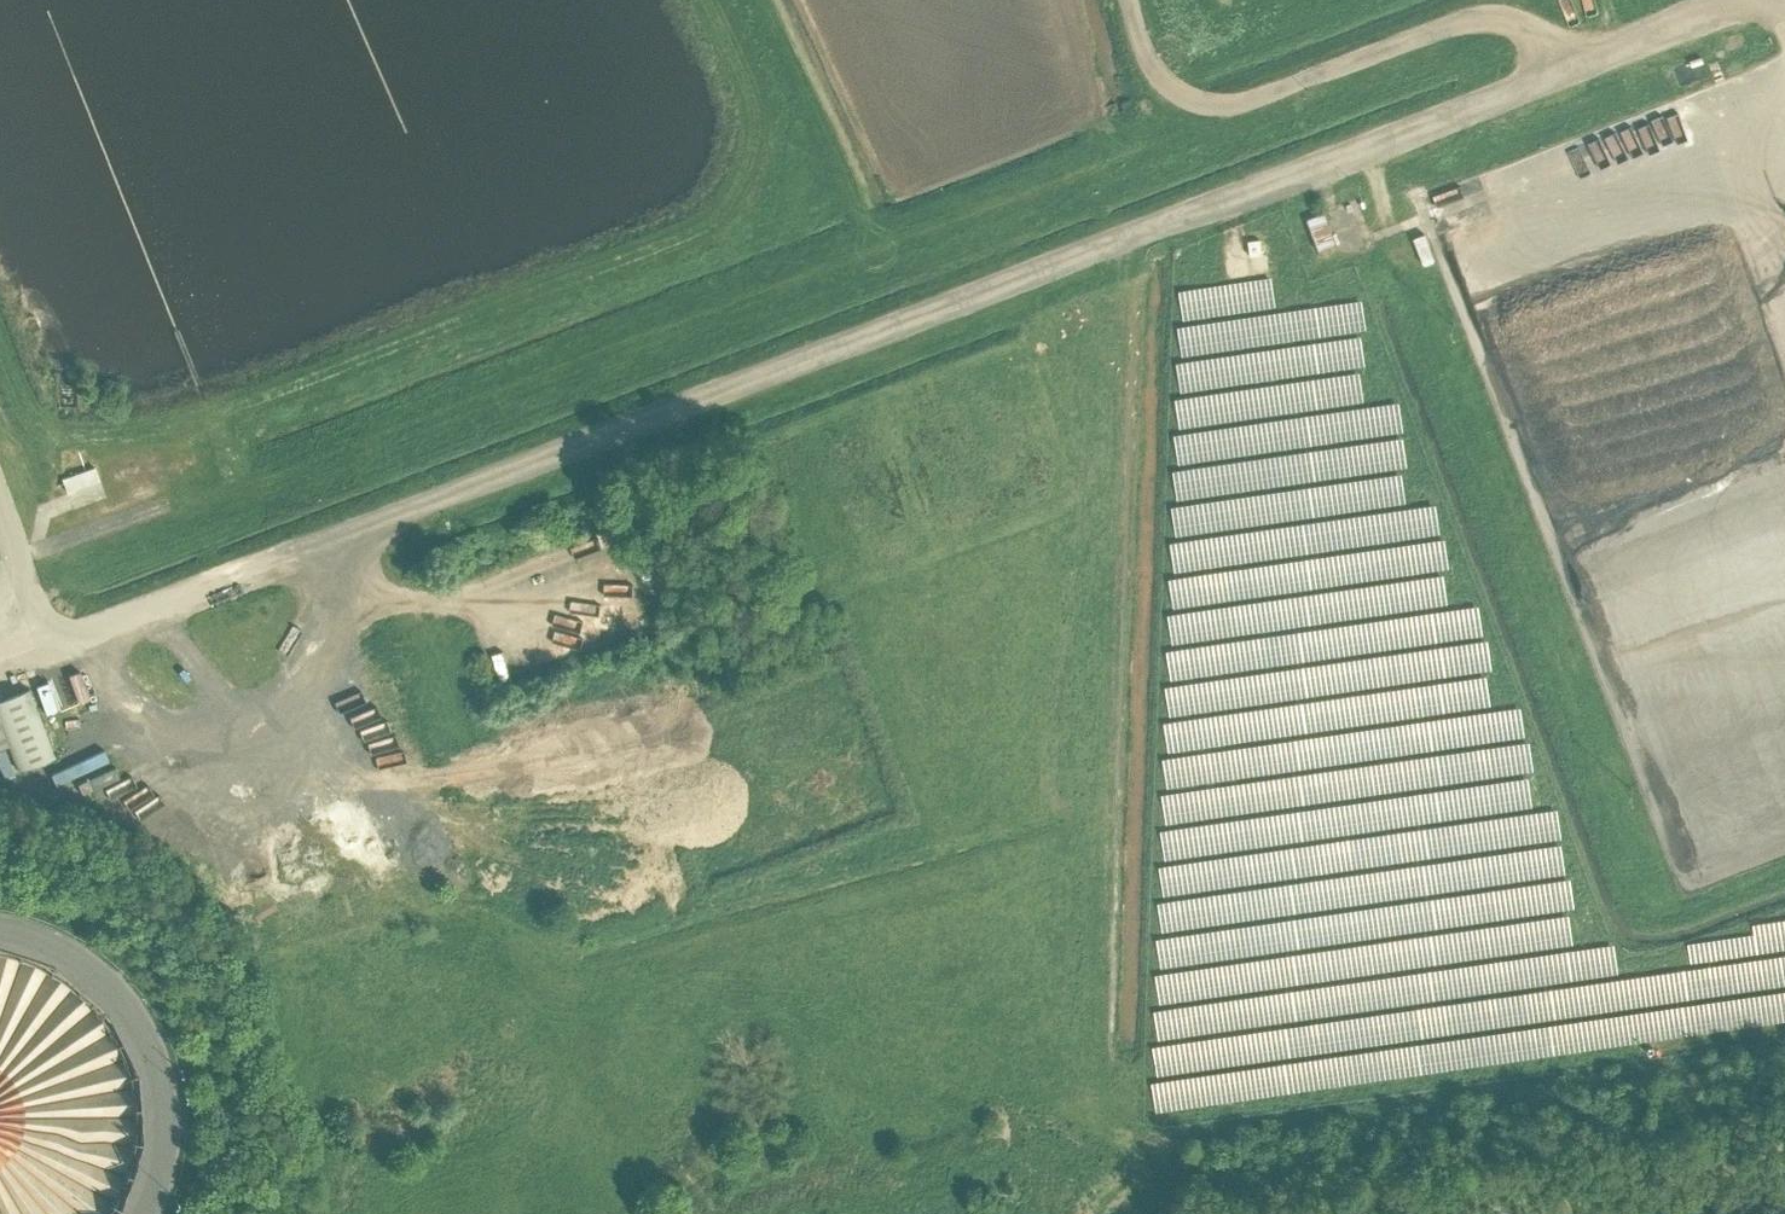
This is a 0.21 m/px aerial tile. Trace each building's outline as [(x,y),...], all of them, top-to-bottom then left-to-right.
[(1307,217),(1321,250),(1343,243),(1331,209),(1307,217)] [(62,478),(67,491),(98,479),(93,466),(62,478)] [(35,669),(43,698),(72,691),(64,661),(35,669)] [(29,687),(0,699),(0,747),(8,744),(18,769),(55,755),(29,687)] [(49,720),(76,710),(73,700),(45,710),(49,720)] [(128,1192),(137,1164),(141,1135),(140,1106),(134,1077),(124,1050),(109,1024),(91,1003),(69,984),(45,969),(19,959),(0,954),(0,1213),(117,1213),(128,1192)] [(1150,1083),(1155,1110),(1173,1106),(1171,1097),(1165,1098),(1162,1081),(1150,1083)]
